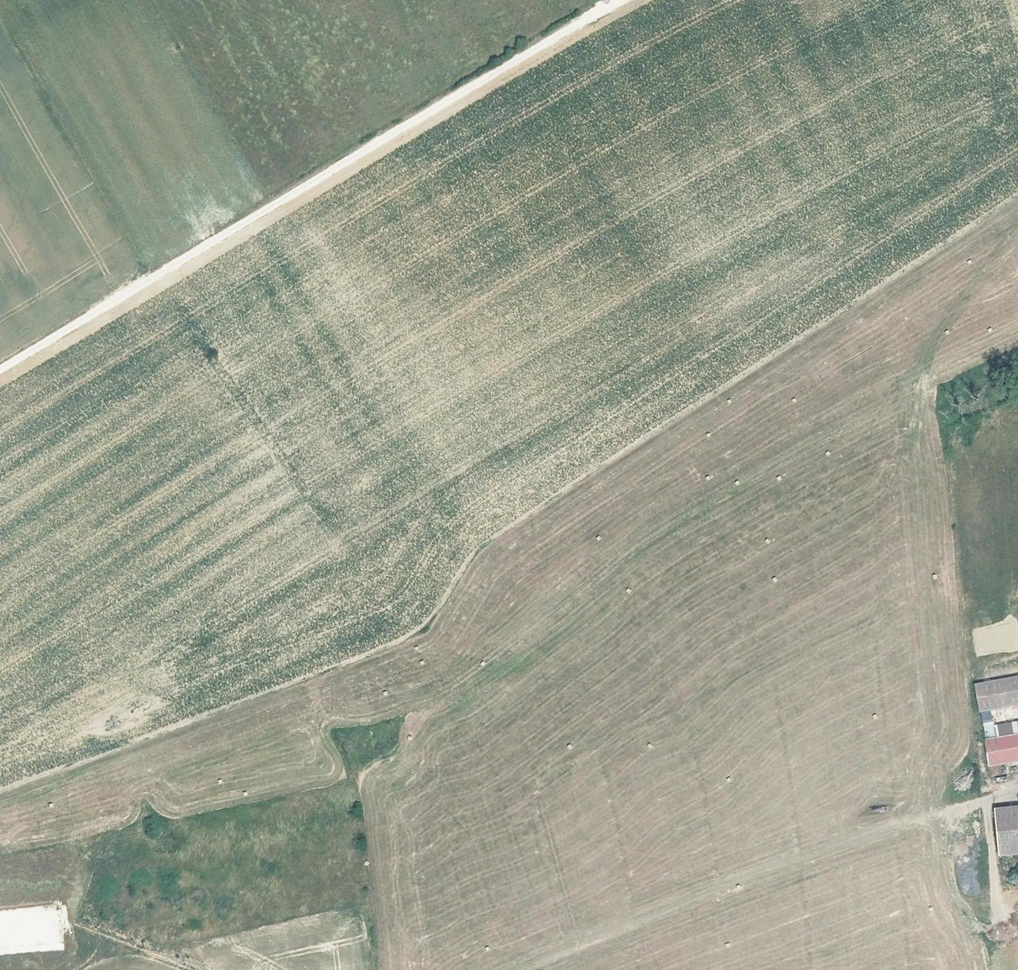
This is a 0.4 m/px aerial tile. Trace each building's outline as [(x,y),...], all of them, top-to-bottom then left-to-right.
[(982,712),(1017,706),(1017,688),(1017,680),(978,686),(982,712)] [(990,765),(1017,760),(1017,738),(987,743),(990,765)] [(1002,853),(1017,852),(1017,810),(998,812),(1002,853)]
